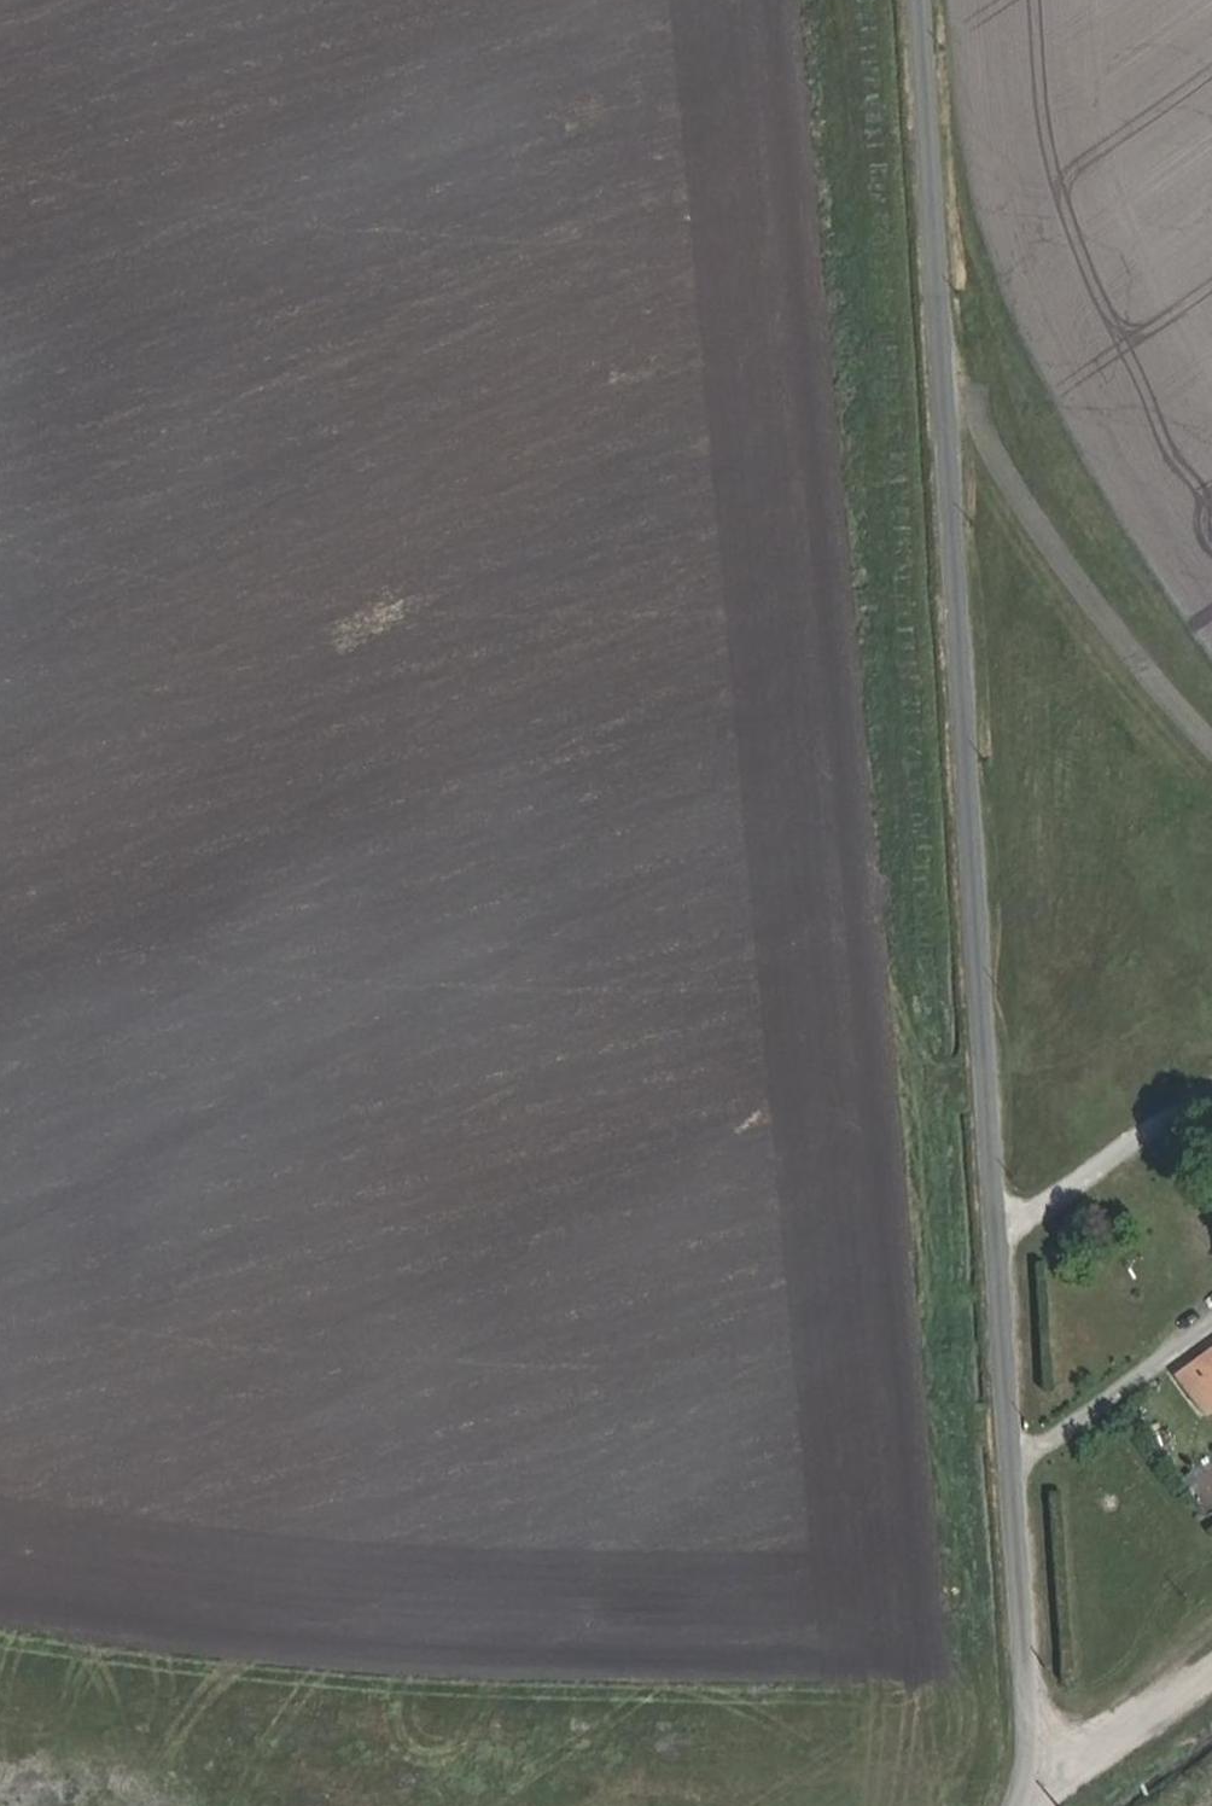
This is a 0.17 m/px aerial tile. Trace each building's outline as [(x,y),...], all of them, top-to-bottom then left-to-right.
[(1146,1380),(1176,1425),(1211,1399),(1211,1334),(1146,1380)]
